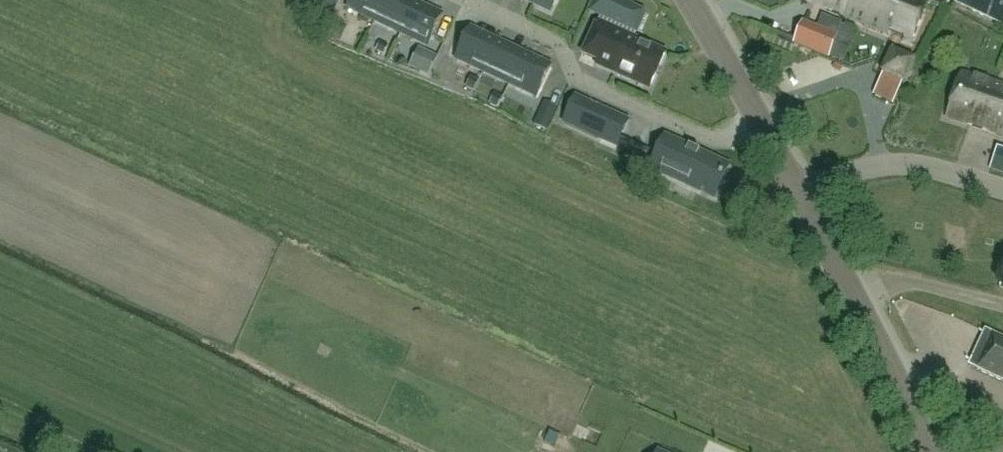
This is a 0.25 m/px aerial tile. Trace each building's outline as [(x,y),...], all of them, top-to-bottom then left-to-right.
[(318,5),(336,14),(342,0),(320,0),(318,5)] [(377,22),(387,0),(354,0),(350,9),(377,22)] [(403,34),(417,3),(410,0),(387,0),(377,22),(403,34)] [(551,11),(556,0),(528,0),(551,11)] [(601,17),(636,33),(645,13),(616,0),(609,0),(601,17)] [(840,14),(840,15),(842,16),(849,0),(805,0),(840,14)] [(922,16),(927,3),(928,1),(926,0),(849,0),(842,16),(887,34),(889,29),(906,37),(905,41),(911,44),(922,16)] [(1002,26),(1002,0),(949,0),(1002,26)] [(403,34),(430,47),(444,16),(417,3),(403,34)] [(598,23),(584,54),(598,61),(596,65),(649,90),(666,54),(628,37),(626,38),(616,34),(616,31),(598,23)] [(795,43),(829,57),(837,37),(802,24),(795,43)] [(485,73),(500,42),(473,29),(458,60),(485,73)] [(387,43),(379,39),(374,50),(382,53),(387,43)] [(511,85),(526,54),(500,42),(485,73),(511,85)] [(435,55),(417,47),(408,66),(426,75),(435,55)] [(874,95),(893,105),(904,83),(905,84),(915,62),(893,52),(883,73),(884,74),(874,95)] [(511,85),(538,98),(553,67),(526,54),(511,85)] [(946,118),(1002,137),(1002,84),(986,79),(986,81),(961,73),(946,118)] [(477,78),(470,74),(465,87),(472,90),(477,78)] [(501,95),(493,91),(488,103),(496,106),(501,95)] [(616,147),(628,122),(610,113),(609,115),(591,107),(592,105),(577,98),(565,124),(616,147)] [(689,150),(666,139),(652,169),(679,180),(679,179),(695,186),(694,187),(714,197),(721,182),(722,183),(724,179),(723,178),(728,168),(699,155),(698,155),(689,150)] [(977,369),(1002,381),(1002,339),(993,334),(977,369)]
